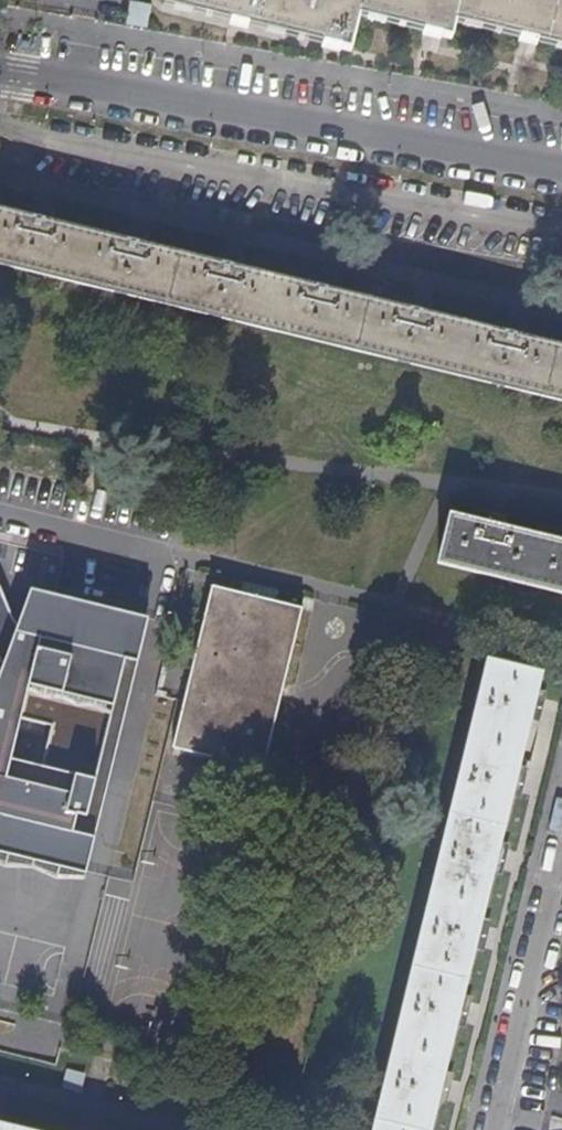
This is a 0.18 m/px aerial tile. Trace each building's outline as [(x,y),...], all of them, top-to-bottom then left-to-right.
[(126,21),(146,26),(152,4),(135,0),(131,0),(126,21)] [(166,5),(348,50),(357,14),(450,37),(454,20),(561,46),(561,0),(167,0),(166,5)] [(51,222),(54,209),(27,202),(23,216),(51,222)] [(561,401),(561,346),(525,337),(498,331),(427,313),(401,307),(333,290),(307,284),(240,268),(215,262),(147,245),(120,239),(51,222),(23,216),(0,210),(0,264),(561,401)] [(147,245),(150,233),(123,226),(120,239),(147,245)] [(240,268),(242,255),(218,249),(215,262),(240,268)] [(333,290),(336,278),(310,272),(307,284),(333,290)] [(427,313),(430,301),(404,294),(401,307),(427,313)] [(525,337),(527,325),(501,318),(498,331),(525,337)] [(505,528),(508,515),(490,510),(486,524),(505,528)] [(505,528),(486,524),(451,515),(439,563),(561,594),(561,542),(505,528)] [(84,876),(149,615),(33,588),(18,624),(11,615),(6,599),(0,584),(0,863),(5,866),(34,867),(59,877),(84,876)] [(264,768),(301,612),(215,587),(175,747),(264,768)] [(375,1129),(429,1129),(436,1101),(442,1074),(455,1024),(461,998),(473,949),(480,923),(492,874),(499,847),(510,798),(518,769),(530,720),(536,694),(541,675),(489,663),(375,1129)] [(542,722),(549,696),(536,694),(530,720),(542,722)] [(523,801),(530,772),(518,769),(510,798),(523,801)] [(504,876),(510,849),(499,847),(492,874),(504,876)] [(486,952),(491,933),(490,932),(488,924),(480,923),(473,949),(486,952)] [(467,1027),(474,1001),(461,998),(455,1024),(467,1027)] [(448,1103),(455,1077),(442,1074),(436,1101),(448,1103)] [(10,1115),(0,1113),(0,1125),(8,1126),(10,1115)]
